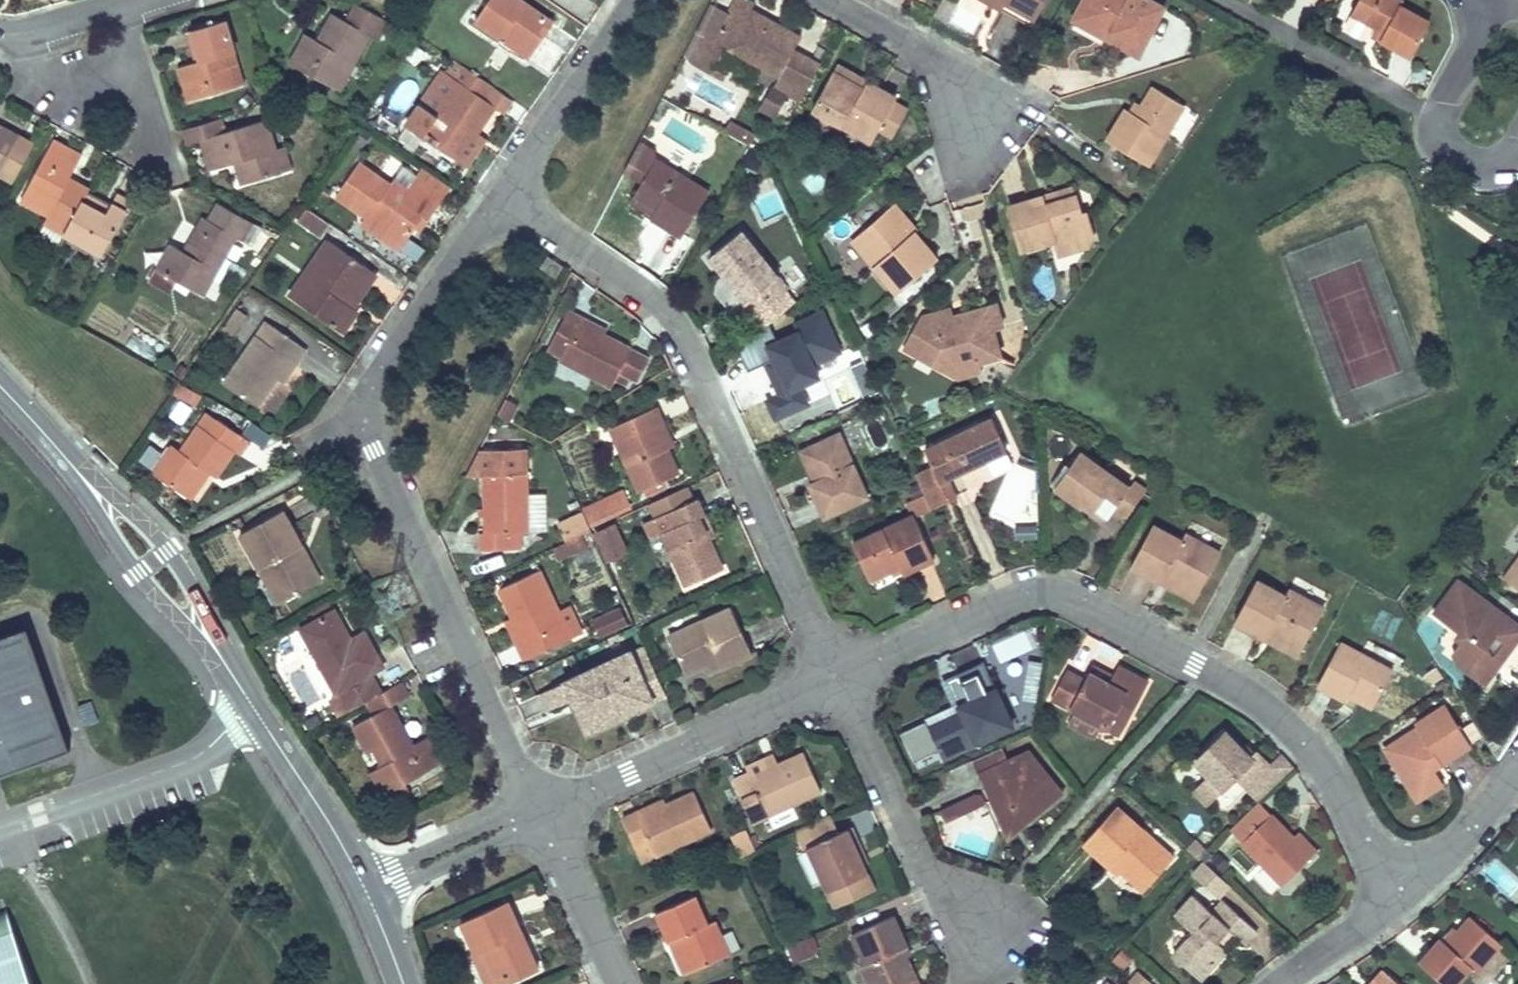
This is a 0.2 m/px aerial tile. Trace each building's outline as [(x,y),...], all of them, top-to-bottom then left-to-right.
[(475,19),(529,56),(554,21),(523,0),(487,0),(475,19)] [(797,101),(818,65),(794,50),(801,38),(775,23),(772,29),(764,25),(768,19),(749,9),(754,2),(751,0),(735,0),(714,37),(713,39),(725,46),(778,76),(773,88),(797,101)] [(991,6),(1028,26),(1033,17),(1000,0),(994,0),(991,6)] [(1033,17),(1043,0),(1000,0),(1033,17)] [(1075,17),(1139,51),(1163,5),(1153,0),(1084,0),(1075,17)] [(1344,24),(1345,31),(1360,39),(1367,37),(1369,33),(1373,27),(1383,33),(1380,39),(1410,56),(1429,21),(1400,5),(1403,0),(1402,0),(1357,0),(1349,14),(1344,24)] [(354,3),(345,21),(350,24),(359,6),(354,3)] [(304,34),(287,62),(327,84),(335,71),(346,78),(370,36),(378,40),(387,22),(359,6),(350,24),(345,21),(331,13),(315,40),(304,34)] [(775,23),(768,19),(764,25),(772,29),(775,23)] [(224,20),(192,29),(201,62),(195,64),(177,68),(187,101),(243,84),(224,20)] [(1373,27),(1369,33),(1380,39),(1383,33),(1373,27)] [(192,29),(185,31),(195,64),(201,62),(192,29)] [(725,46),(713,39),(714,37),(706,33),(692,58),(712,70),(725,46)] [(454,79),(462,66),(450,57),(441,70),(454,79)] [(863,89),(868,80),(837,63),(832,72),(863,89)] [(459,83),(436,116),(426,109),(412,130),(422,137),(451,156),(470,129),(476,133),(494,106),(482,98),(491,85),(462,66),(454,79),(459,83)] [(335,71),(327,84),(339,91),(346,78),(335,71)] [(868,80),(863,89),(832,72),(812,108),(843,125),(871,141),(878,129),(892,135),(908,109),(893,100),(896,96),(868,80)] [(1123,106),(1104,139),(1147,165),(1184,105),(1151,85),(1140,103),(1134,114),(1127,109),(1123,106)] [(1133,100),(1127,109),(1134,114),(1140,103),(1133,100)] [(843,125),(812,108),(802,125),(833,142),(843,125)] [(267,119),(200,139),(208,171),(234,163),(240,185),(282,173),(275,150),(267,119)] [(19,135),(0,125),(0,168),(19,135)] [(470,129),(451,156),(458,161),(476,133),(470,129)] [(54,139),(20,200),(48,216),(67,226),(82,200),(86,193),(88,188),(69,177),(82,154),(54,139)] [(285,148),(275,150),(282,173),(292,170),(285,148)] [(655,158),(629,199),(653,213),(651,218),(681,235),(708,190),(655,158)] [(388,184),(358,162),(334,195),(367,218),(362,224),(396,247),(413,223),(426,204),(433,209),(442,195),(415,176),(406,188),(392,179),(388,184)] [(423,163),(415,176),(442,195),(451,182),(423,163)] [(1071,186),(1040,196),(1042,203),(1073,194),(1071,186)] [(67,226),(63,235),(100,254),(130,201),(117,193),(110,206),(105,214),(82,200),(67,226)] [(86,193),(82,200),(105,214),(110,206),(86,193)] [(1040,196),(1005,206),(1018,250),(1052,239),(1054,246),(1092,235),(1085,209),(1078,211),(1073,194),(1042,203),(1040,196)] [(216,202),(207,219),(212,223),(221,205),(216,202)] [(419,228),(433,209),(426,204),(413,223),(419,228)] [(893,204),(887,209),(910,235),(913,231),(916,230),(893,204)] [(169,243),(155,268),(204,294),(237,236),(242,240),(251,221),(221,205),(212,223),(207,219),(189,254),(183,250),(169,243)] [(328,222),(307,207),(299,221),(319,235),(328,222)] [(887,209),(851,240),(896,293),(936,259),(913,231),(910,235),(887,209)] [(48,216),(39,234),(57,244),(63,235),(67,226),(48,216)] [(202,216),(183,250),(189,254),(207,219),(202,216)] [(740,230),(709,255),(730,281),(746,300),(740,306),(751,317),(787,287),(740,230)] [(1092,235),(1054,246),(1056,254),(1087,245),(1092,235)] [(377,274),(325,239),(289,293),(340,328),(355,307),(342,298),(354,280),(367,288),(377,274)] [(546,256),(539,267),(554,278),(562,267),(546,256)] [(355,307),(367,288),(354,280),(342,298),(355,307)] [(730,281),(724,286),(740,306),(746,300),(730,281)] [(917,323),(903,347),(944,370),(952,358),(958,361),(974,356),(976,362),(994,356),(986,330),(1003,324),(996,302),(963,312),(965,317),(955,320),(950,307),(939,310),(929,329),(917,323)] [(237,307),(221,329),(231,337),(247,315),(237,307)] [(922,314),(917,323),(929,329),(939,310),(922,314)] [(610,386),(617,373),(635,382),(646,360),(602,338),(577,325),(581,319),(566,311),(545,352),(610,386)] [(606,331),(581,319),(577,325),(602,338),(606,331)] [(265,321),(255,335),(263,341),(273,326),(265,321)] [(255,335),(222,383),(257,406),(275,378),(290,359),(295,363),(306,348),(273,326),(263,341),(255,335)] [(800,329),(772,342),(779,356),(773,358),(750,369),(769,411),(801,397),(791,375),(816,364),(800,329)] [(772,342),(767,343),(773,358),(779,356),(772,342)] [(952,358),(944,370),(956,378),(979,370),(976,362),(974,356),(958,361),(952,358)] [(290,359),(275,378),(282,384),(295,363),(290,359)] [(505,400),(497,416),(510,422),(518,406),(505,400)] [(655,407),(626,420),(632,432),(614,442),(637,492),(678,473),(666,449),(655,424),(661,421),(655,407)] [(172,446),(153,473),(184,495),(203,467),(208,472),(215,477),(233,451),(239,455),(249,440),(220,420),(218,421),(206,413),(180,451),(172,446)] [(932,465),(913,473),(922,493),(930,509),(955,498),(946,477),(1006,451),(991,419),(924,448),(932,465)] [(626,420),(608,428),(614,442),(632,432),(626,420)] [(661,421),(655,424),(666,449),(672,445),(661,421)] [(838,433),(799,450),(810,472),(814,471),(817,479),(813,481),(808,483),(823,516),(868,496),(838,433)] [(478,449),(465,474),(481,474),(526,473),(525,448),(478,449)] [(1079,451),(1053,486),(1082,507),(1086,501),(1108,516),(1112,511),(1124,520),(1146,490),(1133,480),(1128,487),(1079,451)] [(203,467),(184,495),(190,499),(208,472),(203,467)] [(526,473),(481,474),(484,532),(478,532),(479,550),(511,549),(510,532),(526,532),(526,493),(526,473)] [(589,524),(630,507),(621,486),(580,503),(589,524)] [(526,493),(526,532),(542,531),(541,493),(526,493)] [(696,497),(664,511),(671,527),(660,532),(684,585),(721,569),(708,539),(697,516),(703,514),(696,497)] [(1086,501),(1082,507),(1104,522),(1108,516),(1086,501)] [(579,505),(563,512),(575,537),(590,530),(579,505)] [(283,510),(239,532),(266,583),(273,580),(282,599),(315,582),(296,547),(301,545),(283,510)] [(664,511),(653,516),(660,532),(671,527),(664,511)] [(703,514),(697,516),(708,539),(714,536),(703,514)] [(913,515),(851,542),(868,579),(889,569),(898,566),(900,570),(901,573),(933,559),(913,515)] [(603,559),(627,549),(614,519),(590,529),(603,559)] [(1151,525),(1129,565),(1159,581),(1163,573),(1198,592),(1218,553),(1184,534),(1181,540),(1151,525)] [(1504,579),(1517,588),(1517,558),(1504,579)] [(898,566),(889,569),(891,575),(900,570),(898,566)] [(538,569),(498,588),(511,616),(523,641),(515,644),(523,659),(569,638),(538,569)] [(1163,573),(1159,581),(1194,599),(1198,592),(1163,573)] [(1459,578),(1432,612),(1460,634),(1455,640),(1459,644),(1452,656),(1465,672),(1485,687),(1517,640),(1517,623),(1459,578)] [(1286,597),(1257,580),(1235,620),(1264,636),(1268,629),(1302,648),(1324,608),(1290,590),(1286,597)] [(620,607),(590,619),(597,636),(627,624),(620,607)] [(334,608),(298,627),(333,693),(369,673),(383,666),(363,632),(350,638),(345,642),(341,635),(347,633),(334,608)] [(729,608),(667,635),(684,674),(717,659),(721,666),(751,654),(729,608)] [(511,616),(504,620),(515,644),(523,641),(511,616)] [(68,749),(25,626),(0,635),(0,773),(68,749)] [(1268,629),(1264,636),(1299,655),(1302,648),(1268,629)] [(347,633),(341,635),(345,642),(350,638),(347,633)] [(1340,641),(1317,687),(1345,701),(1347,696),(1351,690),(1374,703),(1391,670),(1340,641)] [(628,650),(538,691),(547,707),(571,696),(587,730),(664,693),(647,656),(635,663),(628,650)] [(982,661),(955,673),(967,699),(956,704),(960,713),(927,727),(940,757),(1011,725),(982,661)] [(1065,670),(1049,698),(1119,734),(1147,682),(1115,665),(1110,675),(1106,682),(1087,672),(1082,679),(1065,670)] [(1110,675),(1091,665),(1087,672),(1106,682),(1110,675)] [(333,693),(344,712),(365,700),(380,692),(369,673),(333,693)] [(955,673),(944,678),(956,704),(967,699),(955,673)] [(380,692),(365,700),(372,714),(353,725),(368,752),(379,747),(383,756),(377,767),(390,791),(444,762),(429,734),(412,744),(390,705),(408,696),(399,682),(380,692)] [(1351,690),(1347,696),(1371,709),(1374,703),(1351,690)] [(956,704),(923,719),(927,727),(960,713),(956,704)] [(1404,735),(1383,747),(1393,763),(1385,768),(1407,804),(1429,791),(1415,768),(1422,764),(1427,772),(1457,752),(1431,712),(1401,731),(1404,735)] [(1236,778),(1248,790),(1273,767),(1270,764),(1256,750),(1254,752),(1249,757),(1241,748),(1224,731),(1194,761),(1209,776),(1195,789),(1208,802),(1222,789),(1223,790),(1236,778)] [(1249,757),(1254,752),(1245,744),(1241,748),(1249,757)] [(1383,747),(1371,755),(1403,807),(1407,804),(1385,768),(1393,763),(1383,747)] [(1027,750),(973,776),(993,814),(1008,808),(1017,809),(1027,822),(1062,794),(1027,750)] [(746,772),(732,778),(744,805),(758,799),(765,816),(821,792),(803,752),(748,776),(746,772)] [(1283,756),(1281,755),(1270,764),(1273,767),(1248,790),(1258,800),(1292,766),(1283,756)] [(377,767),(370,771),(384,795),(390,791),(377,767)] [(636,811),(621,817),(635,847),(648,841),(654,855),(710,830),(693,792),(665,805),(639,817),(636,811)] [(971,795),(948,806),(954,817),(982,804),(978,796),(971,795)] [(662,798),(636,811),(639,817),(665,805),(662,798)] [(948,806),(937,813),(942,824),(954,817),(948,806)] [(1115,806),(1081,843),(1108,866),(1111,864),(1141,892),(1172,858),(1115,806)] [(1008,808),(993,814),(1006,838),(1027,822),(1017,809),(1008,808)] [(1291,835),(1269,812),(1241,839),(1282,881),(1310,854),(1291,835)] [(737,854),(753,848),(745,826),(729,831),(737,854)] [(851,826),(805,845),(833,908),(873,890),(861,864),(852,843),(857,840),(851,826)] [(1316,849),(1297,829),(1291,835),(1310,854),(1316,849)] [(1180,844),(1192,856),(1201,847),(1189,835),(1180,844)] [(857,840),(852,843),(861,864),(867,862),(857,840)] [(1214,899),(1229,883),(1203,858),(1188,873),(1214,899)] [(693,894),(654,913),(667,942),(675,938),(689,971),(689,973),(730,954),(714,919),(706,923),(693,894)] [(1191,931),(1171,953),(1187,967),(1195,959),(1207,969),(1225,949),(1220,945),(1231,932),(1236,937),(1241,941),(1254,929),(1221,899),(1209,911),(1191,894),(1172,915),(1191,931)] [(460,922),(475,955),(486,949),(502,983),(505,983),(537,969),(505,901),(460,922)] [(6,910),(0,912),(0,983),(33,983),(6,910)] [(849,933),(863,962),(859,965),(868,983),(902,983),(914,978),(904,957),(900,948),(905,946),(891,915),(849,933)] [(1418,960),(1444,983),(1456,983),(1471,968),(1477,973),(1502,945),(1470,916),(1452,937),(1446,943),(1442,939),(1439,937),(1418,960)] [(1231,932),(1220,945),(1225,949),(1236,937),(1231,932)] [(1448,932),(1442,939),(1446,943),(1452,937),(1448,932)] [(803,934),(786,948),(797,962),(814,948),(803,934)] [(675,938),(667,942),(682,974),(689,971),(675,938)] [(905,946),(900,948),(904,957),(910,954),(905,946)] [(486,949),(475,955),(473,955),(487,983),(502,983),(486,949)] [(1195,959),(1187,967),(1199,978),(1207,969),(1195,959)] [(1389,976),(1381,983),(1398,983),(1389,976)]
